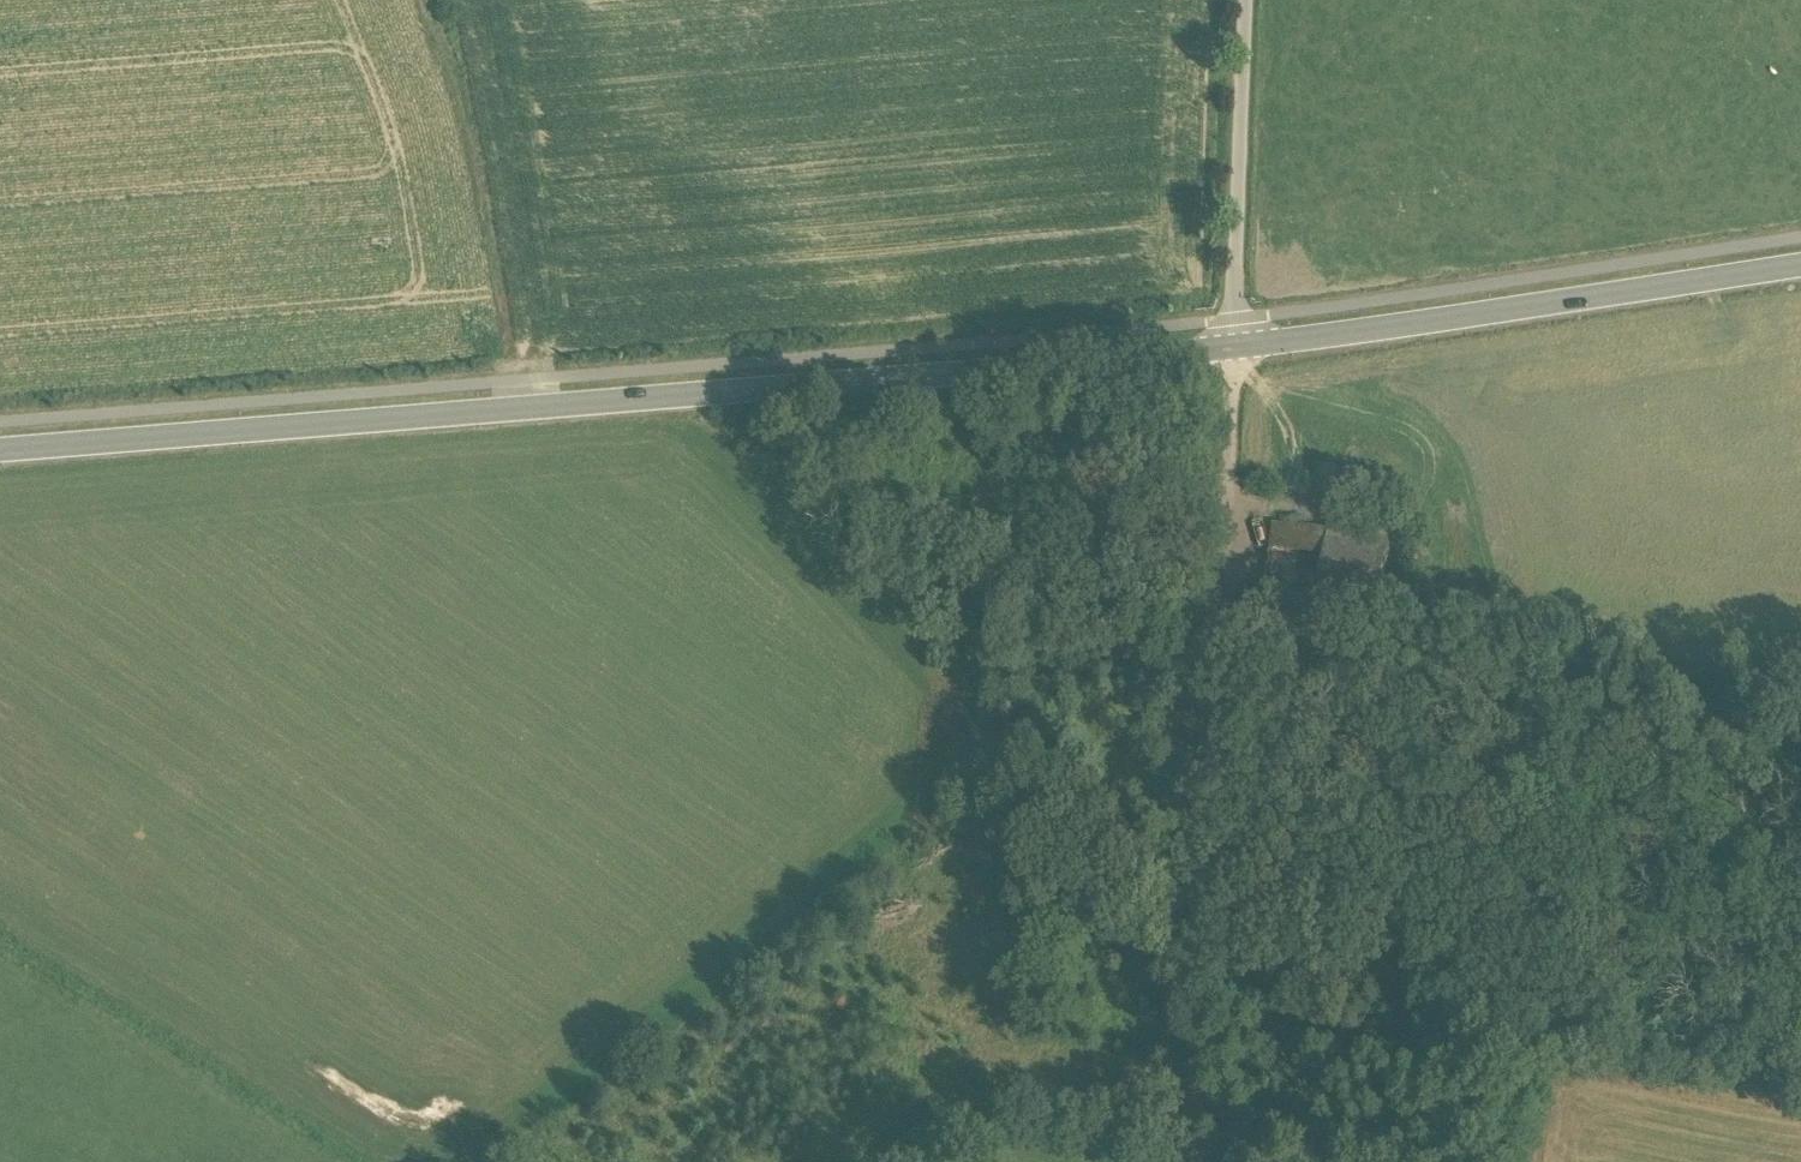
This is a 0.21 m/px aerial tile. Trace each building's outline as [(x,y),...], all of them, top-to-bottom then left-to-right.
[(1267,582),(1262,620),(1406,639),(1415,568),(1383,564),(1385,550),(1327,543),(1321,589),(1267,582)]
